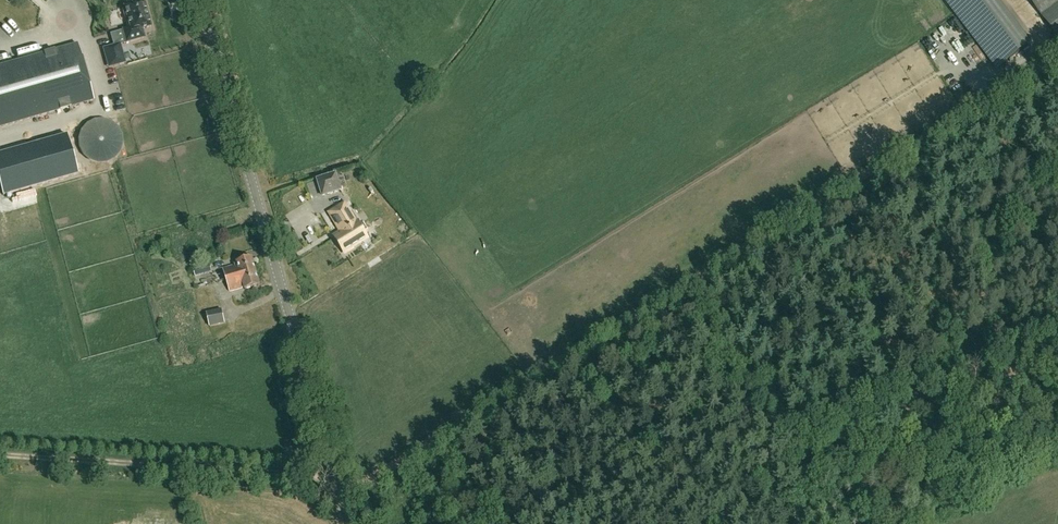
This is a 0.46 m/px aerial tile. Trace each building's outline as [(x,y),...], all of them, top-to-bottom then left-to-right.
[(962,15),(981,0),(951,0),(962,15)] [(1041,15),(1055,33),(1056,33),(1057,31),(1057,0),(1030,0),(1041,15)] [(151,27),(144,3),(144,2),(143,2),(143,3),(134,5),(134,3),(126,5),(127,7),(125,8),(125,7),(124,8),(125,9),(125,10),(123,10),(126,19),(128,18),(131,29),(123,31),(127,43),(145,39),(142,30),(150,28),(151,28),(151,27)] [(94,102),(78,45),(0,67),(0,129),(94,102)] [(88,126),(83,132),(80,139),(81,147),(85,155),(91,160),(98,162),(106,162),(114,158),(119,152),(121,144),(121,136),(117,129),(111,124),(103,121),(95,122),(88,126)] [(3,196),(78,174),(66,135),(0,155),(0,185),(3,196)] [(322,195),(341,189),(336,174),(317,180),(322,195)] [(356,223),(344,203),(330,212),(341,231),(333,236),(337,243),(339,243),(344,252),(367,238),(357,222),(356,223)] [(226,279),(256,271),(252,258),(237,262),(238,264),(223,268),(226,279)] [(210,264),(199,267),(201,275),(212,272),(210,264)] [(245,289),(260,285),(256,271),(226,279),(229,291),(244,287),(245,289)] [(209,326),(224,323),(221,309),(206,312),(209,326)]
